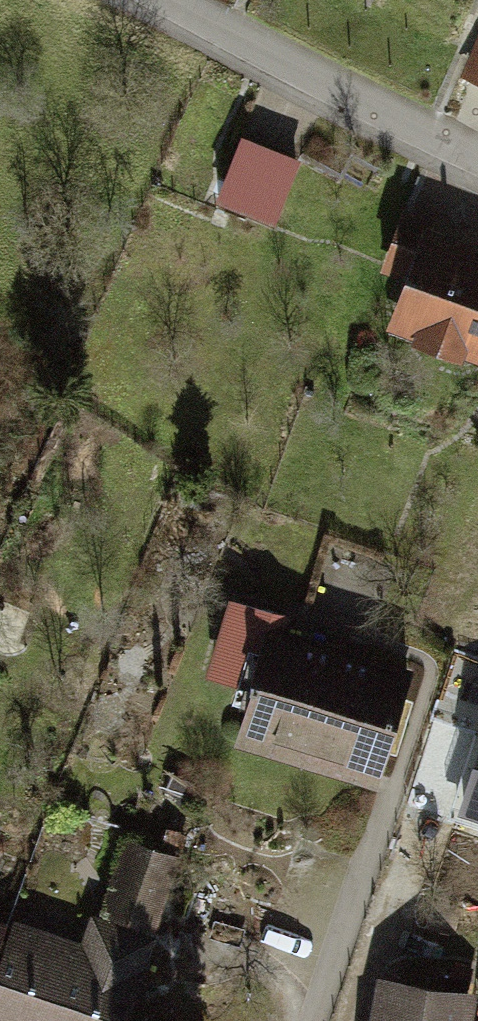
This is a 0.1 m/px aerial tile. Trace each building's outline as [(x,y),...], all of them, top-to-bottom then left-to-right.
[(469,84),(477,87),(477,63),(469,84)] [(226,148),(205,200),(234,212),(255,160),(226,148)] [(287,174),(264,164),(245,211),(268,221),(287,174)] [(423,220),(396,211),(377,269),(404,278),(423,220)] [(420,230),(404,278),(389,319),(477,350),(477,249),(420,230)] [(280,621),(232,607),(215,667),(263,681),(280,621)] [(411,670),(288,635),(259,737),(382,772),(411,670)] [(174,848),(127,833),(103,908),(149,923),(174,848)] [(17,937),(0,991),(0,1020),(121,1020),(147,939),(86,920),(75,955),(17,937)] [(385,986),(378,1020),(460,1020),(463,1003),(385,986)]
